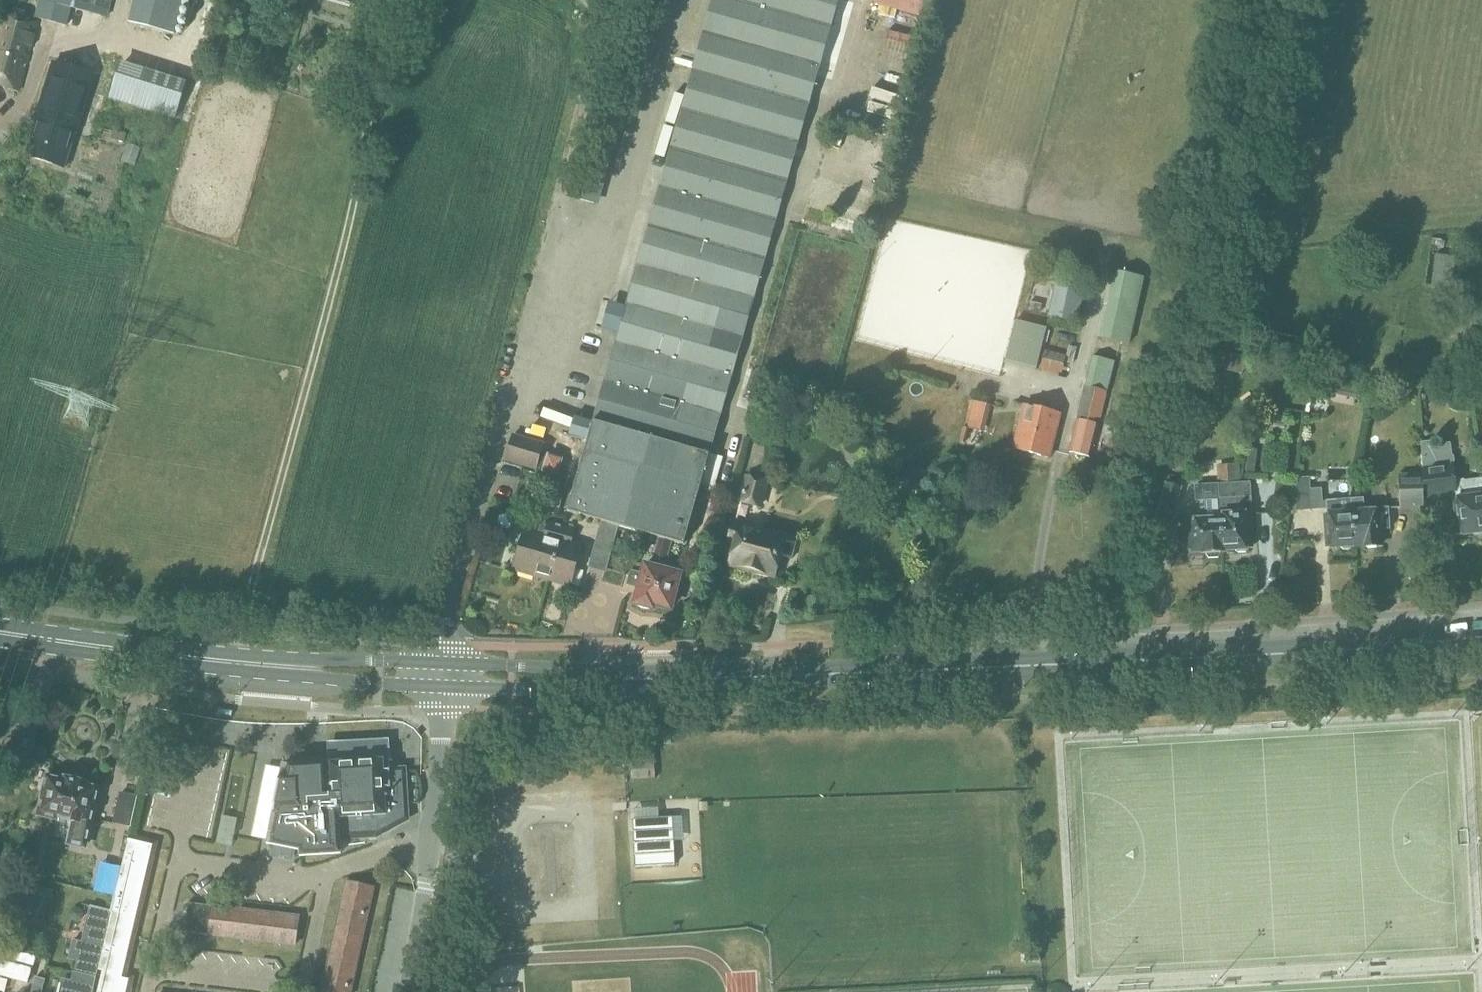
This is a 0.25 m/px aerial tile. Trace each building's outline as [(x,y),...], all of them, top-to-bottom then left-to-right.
[(36,17),(41,21),(56,25),(63,5),(107,17),(111,0),(41,0),(36,17)] [(126,21),(174,34),(183,0),(131,0),(126,21)] [(567,511),(601,520),(619,525),(659,537),(651,567),(645,565),(643,574),(630,571),(629,577),(641,580),(639,588),(635,604),(642,610),(653,609),(654,606),(669,610),(679,574),(663,570),(671,540),(684,544),(700,487),(702,480),(710,454),(715,435),(714,434),(718,436),(720,429),(716,428),(717,423),(749,312),(837,0),(711,0),(625,306),(617,333),(592,422),(587,441),(567,511)] [(0,13),(0,84),(19,89),(37,22),(27,13),(13,10),(0,12),(0,13)] [(37,120),(27,155),(64,166),(74,133),(79,134),(82,125),(87,105),(96,76),(52,63),(37,114),(36,120),(37,120)] [(112,66),(103,98),(172,117),(181,85),(112,66)] [(111,139),(125,142),(127,133),(113,130),(111,139)] [(136,166),(141,148),(128,144),(122,162),(136,166)] [(1456,257),(1436,254),(1432,286),(1451,288),(1456,257)] [(1116,271),(1101,338),(1130,344),(1145,278),(1116,271)] [(1084,291),(1055,285),(1048,317),(1078,323),(1084,291)] [(1027,305),(1026,315),(1038,317),(1040,308),(1027,305)] [(1016,320),(1010,344),(1025,348),(1023,357),(1039,361),(1047,328),(1016,320)] [(1248,349),(1257,352),(1263,330),(1255,327),(1248,349)] [(1066,354),(1044,350),(1041,369),(1062,373),(1066,354)] [(1093,356),(1075,431),(1070,452),(1092,458),(1115,361),(1093,356)] [(1390,382),(1386,373),(1376,373),(1370,381),(1375,390),(1385,391),(1390,382)] [(1314,377),(1310,394),(1331,398),(1332,394),(1335,381),(1314,377)] [(1014,451),(1050,460),(1061,414),(1025,406),(1014,451)] [(869,445),(883,447),(885,435),(872,432),(869,445)] [(513,436),(506,459),(536,468),(543,445),(513,436)] [(1399,473),(1400,508),(1424,508),(1424,504),(1424,499),(1425,499),(1457,495),(1462,535),(1462,536),(1477,534),(1479,537),(1481,537),(1481,478),(1464,481),(1464,479),(1455,480),(1455,478),(1454,471),(1453,463),(1455,461),(1454,456),(1452,455),(1451,443),(1447,443),(1445,441),(1435,443),(1435,441),(1423,441),(1421,441),(1423,472),(1423,473),(1399,473)] [(1258,451),(1249,450),(1246,471),(1254,472),(1258,451)] [(544,471),(556,474),(561,459),(549,455),(544,471)] [(1240,463),(1217,465),(1218,483),(1218,485),(1222,552),(1231,552),(1236,552),(1238,554),(1246,554),(1248,551),(1253,551),(1251,516),(1252,516),(1250,482),(1241,483),(1240,463)] [(746,475),(738,501),(762,508),(769,482),(746,475)] [(1298,478),(1296,491),(1311,489),(1310,477),(1298,478)] [(1182,487),(1180,487),(1182,482),(1168,478),(1167,483),(1165,482),(1156,517),(1173,522),(1182,487)] [(1187,521),(1183,539),(1183,552),(1187,552),(1187,554),(1204,553),(1206,553),(1209,558),(1219,558),(1221,552),(1222,552),(1218,485),(1218,483),(1195,485),(1196,501),(1200,501),(1205,501),(1206,520),(1187,521)] [(1311,490),(1312,510),(1323,509),(1322,489),(1311,490)] [(1356,546),(1381,545),(1380,528),(1392,527),(1390,505),(1378,506),(1378,509),(1366,509),(1365,496),(1353,497),(1356,543),(1356,546)] [(1356,543),(1353,497),(1353,500),(1339,501),(1339,497),(1328,498),(1331,545),(1342,544),(1346,547),(1351,547),(1354,543),(1356,543)] [(543,578),(558,524),(550,521),(546,534),(538,532),(539,528),(527,524),(514,570),(543,578)] [(574,528),(558,524),(543,578),(570,585),(581,545),(570,542),(574,528)] [(797,541),(783,538),(735,526),(731,541),(737,543),(731,564),(774,575),(779,555),(793,558),(797,541)] [(290,848),(298,850),(298,856),(338,854),(337,837),(374,835),(373,829),(386,829),(406,816),(404,770),(389,771),(388,761),(393,761),(393,760),(388,760),(387,741),(329,744),(330,763),(282,765),(266,843),(274,845),(273,849),(289,853),(290,848)] [(98,789),(84,786),(84,782),(83,782),(80,777),(69,775),(64,778),(62,778),(62,781),(47,778),(39,815),(74,823),(70,844),(86,847),(98,789)] [(121,793),(115,822),(131,825),(137,796),(121,793)] [(633,819),(635,867),(675,865),(673,817),(633,819)] [(126,848),(110,915),(96,976),(92,991),(130,991),(133,977),(126,975),(157,842),(130,835),(127,848),(126,848)] [(329,991),(351,991),(374,889),(346,882),(322,990),(329,991)] [(53,891),(42,888),(40,896),(52,898),(53,891)] [(297,917),(189,903),(185,932),(293,946),(297,917)] [(80,910),(76,909),(72,911),(71,915),(73,919),(77,921),(81,918),(83,913),(80,910)] [(110,915),(90,910),(82,942),(73,940),(69,958),(78,961),(76,971),(96,976),(110,915)] [(28,983),(32,969),(34,970),(37,956),(0,946),(0,975),(28,983)] [(76,971),(73,982),(65,980),(62,991),(92,991),(96,976),(76,971)] [(32,991),(42,991),(46,980),(36,977),(32,991)]
